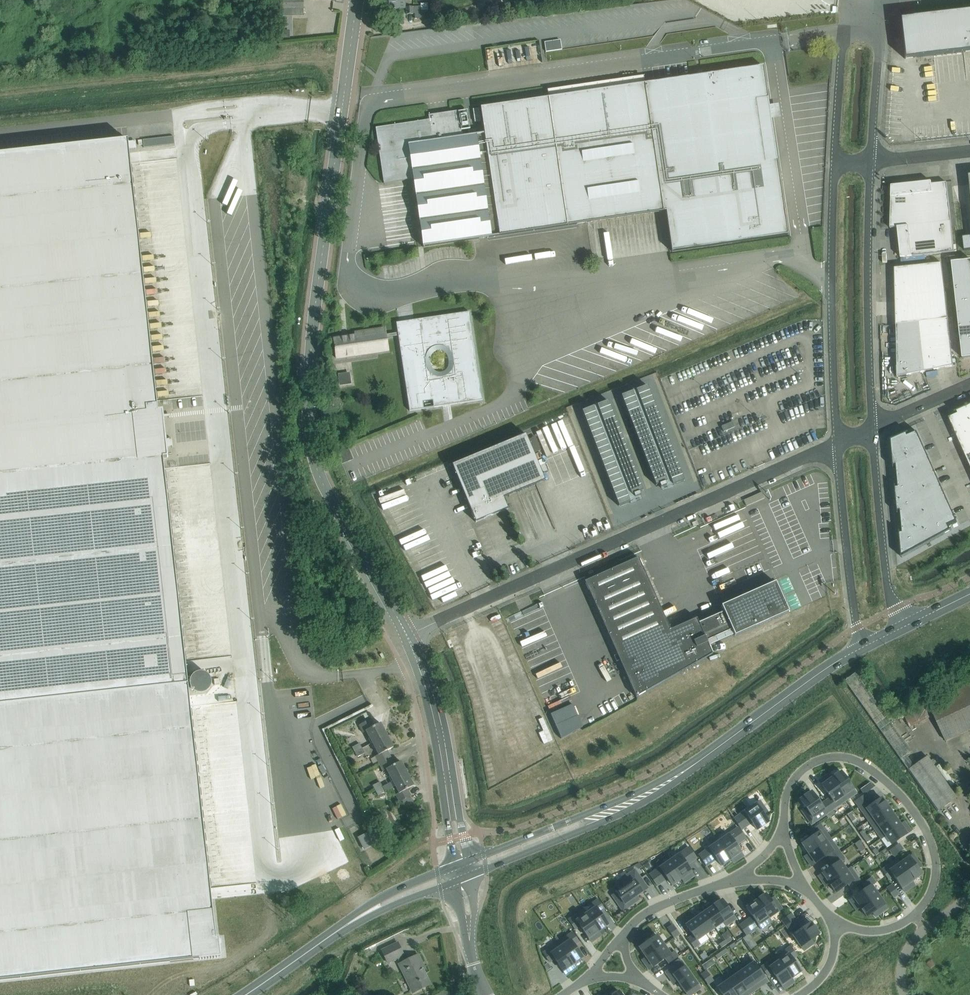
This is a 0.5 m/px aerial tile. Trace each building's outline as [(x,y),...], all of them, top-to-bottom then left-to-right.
[(303,0),(278,0),(278,9),(303,8),(303,0)] [(399,0),(381,0),(382,21),(398,19),(397,9),(399,9),(399,0)] [(417,6),(407,7),(407,14),(408,14),(414,13),(415,18),(425,18),(425,11),(421,11),(421,6),(417,6)] [(901,19),(900,19),(905,59),(969,51),(969,11),(901,19)] [(547,41),(548,51),(564,48),(562,38),(547,41)] [(788,235),(763,67),(645,84),(481,108),(485,134),(466,136),(461,137),(457,111),(428,116),(429,120),(375,128),(384,183),(413,179),(423,246),(463,241),(492,236),(666,211),(672,252),(788,235)] [(0,154),(0,705),(188,684),(163,458),(168,457),(163,411),(158,412),(158,411),(128,140),(0,154)] [(954,252),(947,183),(932,184),(931,181),(891,186),(890,228),(898,228),(901,258),(954,252)] [(952,262),(963,358),(969,357),(969,260),(952,262)] [(898,377),(953,366),(942,263),(895,268),(898,377)] [(394,333),(386,335),(385,328),(355,333),(355,336),(333,339),(336,358),(388,350),(386,338),(398,336),(401,353),(404,352),(412,410),(409,410),(409,411),(434,407),(434,404),(457,400),(458,404),(483,400),(482,399),(479,399),(471,343),(473,342),(469,313),(470,313),(469,312),(447,315),(448,319),(416,323),(417,330),(399,333),(398,333),(394,333)] [(636,390),(621,396),(656,486),(659,484),(661,488),(666,486),(667,488),(673,485),(684,481),(647,386),(636,390)] [(593,407),(582,411),(619,506),(630,502),(635,500),(635,498),(641,496),(639,492),(643,491),(608,401),(593,407)] [(955,412),(957,412),(958,414),(949,418),(969,466),(969,405),(955,412)] [(721,426),(723,432),(735,427),(732,422),(721,426)] [(950,530),(948,526),(957,522),(917,432),(908,436),(907,434),(909,433),(909,432),(891,440),(894,468),(895,468),(894,466),(897,466),(899,487),(896,488),(896,485),(895,485),(898,514),(899,513),(898,511),(901,511),(903,533),(900,533),(900,531),(899,531),(902,558),(952,530),(952,529),(950,530)] [(452,465),(476,522),(508,509),(504,498),(545,481),(526,434),(452,465)] [(535,437),(529,440),(534,453),(541,450),(535,437)] [(735,636),(788,612),(775,582),(721,606),(723,611),(699,623),(696,618),(670,630),(638,558),(584,582),(636,697),(713,654),(708,646),(734,634),(735,636)] [(322,614),(319,607),(313,610),(317,617),(322,614)] [(210,688),(212,685),(212,681),(211,677),(208,674),(205,672),(202,671),(198,671),(194,673),(191,675),(189,678),(188,682),(189,686),(191,690),(193,692),(197,694),(201,694),(205,694),(208,691),(210,688)] [(0,705),(0,981),(200,958),(200,959),(221,957),(219,938),(216,939),(188,684),(0,705)] [(969,730),(969,686),(929,705),(934,716),(946,741),(969,730)] [(573,706),(551,715),(560,739),(582,728),(573,706)] [(387,735),(380,723),(374,726),(370,719),(359,725),(363,733),(366,731),(373,743),(387,735)] [(387,750),(393,747),(387,735),(373,743),(379,754),(375,756),(379,764),(391,758),(387,750)] [(362,748),(360,744),(352,747),(355,752),(362,748)] [(365,753),(362,748),(355,752),(357,757),(365,753)] [(546,754),(521,765),(524,772),(549,761),(546,754)] [(955,796),(930,760),(927,756),(913,766),(908,770),(937,812),(938,811),(956,798),(955,796)] [(395,765),(391,758),(379,764),(383,771),(387,769),(393,781),(407,774),(401,761),(395,765)] [(841,772),(831,778),(847,800),(856,793),(841,772)] [(414,786),(407,774),(393,781),(399,793),(395,795),(400,802),(411,796),(407,789),(414,786)] [(831,778),(822,785),(830,798),(825,801),(832,810),(847,800),(831,778)] [(382,787),(380,782),(373,786),(375,790),(382,787)] [(385,792),(382,787),(375,790),(378,795),(385,792)] [(812,792),(800,800),(815,822),(825,815),(828,819),(834,814),(832,810),(825,801),(821,805),(812,792)] [(864,795),(855,801),(859,806),(868,800),(864,795)] [(868,800),(859,806),(868,821),(888,807),(881,798),(871,805),(868,800)] [(756,804),(734,819),(742,830),(752,823),(757,830),(768,822),(756,804)] [(888,807),(868,821),(875,829),(894,816),(888,807)] [(894,816),(875,829),(881,838),(900,825),(894,816)] [(814,835),(802,844),(809,854),(830,839),(820,824),(811,830),(814,835)] [(900,825),(881,838),(881,839),(885,836),(891,845),(907,834),(900,825)] [(738,828),(719,841),(731,859),(741,852),(736,845),(746,838),(738,828)] [(379,842),(377,836),(373,830),(359,838),(364,849),(379,842)] [(830,839),(809,854),(815,863),(828,855),(831,860),(840,853),(830,839)] [(719,841),(699,855),(707,866),(716,859),(721,866),(731,859),(719,841)] [(899,844),(890,850),(893,856),(903,849),(899,844)] [(689,847),(669,861),(682,879),(691,872),(687,865),(696,858),(689,847)] [(835,864),(822,873),(829,883),(851,868),(850,867),(846,870),(840,861),(844,859),(840,853),(831,860),(835,864)] [(897,859),(896,860),(912,882),(921,875),(909,857),(900,863),(897,859)] [(896,860),(882,870),(888,879),(893,876),(902,888),(912,882),(896,860)] [(669,861),(650,875),(657,886),(667,879),(672,886),(682,879),(669,861)] [(851,868),(829,883),(836,893),(848,884),(852,889),(861,882),(851,868)] [(639,877),(612,895),(620,907),(647,888),(639,877)] [(866,889),(853,897),(860,907),(878,895),(871,886),(875,883),(871,877),(862,884),(866,889)] [(892,885),(887,889),(893,898),(899,894),(892,885)] [(766,894),(756,901),(771,922),(769,918),(778,911),(766,894)] [(878,895),(860,907),(867,917),(885,905),(878,895)] [(595,907),(586,914),(598,931),(608,925),(599,912),(604,909),(598,900),(592,903),(595,907)] [(722,900),(713,907),(726,926),(735,919),(722,900)] [(756,901),(746,908),(761,929),(771,922),(756,901)] [(713,907),(704,913),(715,928),(723,922),(726,926),(713,907)] [(583,910),(569,920),(575,929),(580,926),(589,938),(598,931),(586,914),(583,910)] [(704,913),(695,919),(706,934),(715,928),(704,913)] [(791,914),(782,920),(786,926),(795,919),(791,914)] [(750,918),(745,922),(751,931),(756,927),(750,918)] [(695,919),(686,925),(693,935),(688,939),(694,948),(700,944),(697,940),(706,934),(695,919)] [(795,919),(786,926),(789,931),(798,924),(795,919)] [(745,922),(740,925),(746,934),(751,931),(745,922)] [(811,922),(793,935),(801,947),(819,934),(811,922)] [(673,925),(668,929),(674,938),(679,934),(673,925)] [(573,932),(558,943),(573,964),(582,958),(574,945),(579,942),(573,932)] [(657,935),(639,948),(646,957),(664,945),(657,935)] [(425,969),(418,955),(406,961),(403,955),(404,955),(398,943),(382,950),(388,963),(397,958),(400,964),(399,964),(406,979),(413,993),(416,991),(430,984),(423,970),(425,969)] [(558,943),(543,953),(550,962),(554,959),(563,971),(573,964),(558,943)] [(664,945),(646,957),(653,967),(666,958),(669,963),(678,957),(674,952),(670,954),(664,945)] [(791,947),(776,957),(791,978),(801,972),(792,959),(797,956),(791,947)] [(767,963),(762,967),(768,976),(773,973),(782,985),(791,978),(776,957),(779,961),(770,967),(767,963)] [(751,958),(742,965),(755,984),(765,978),(751,958)] [(681,962),(670,970),(686,993),(697,985),(681,962)] [(742,965),(733,971),(746,990),(755,984),(742,965)] [(707,971),(701,975),(708,984),(713,981),(707,971)] [(724,977),(737,994),(740,994),(746,990),(733,971),(724,977)] [(718,988),(723,994),(737,994),(724,977),(727,981),(718,988)] [(0,983),(0,994),(53,994),(52,980),(0,983)]
